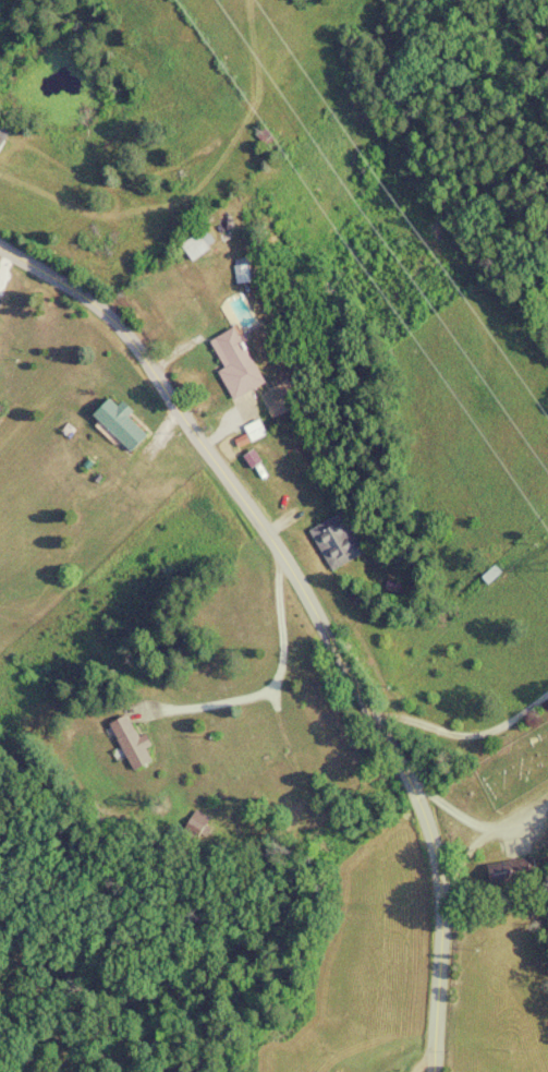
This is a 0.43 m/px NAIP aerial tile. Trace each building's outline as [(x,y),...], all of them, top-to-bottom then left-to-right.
[(0,129),(0,150),(9,134),(0,129)] [(215,245),(204,230),(181,247),(192,262),(215,245)] [(218,372),(233,401),(264,384),(235,328),(210,341),(225,369),(218,372)] [(123,402),(118,407),(110,399),(93,415),(130,453),(147,436),(129,417),(134,413),(123,402)] [(309,530),(332,571),(365,553),(342,512),(309,530)] [(146,735),(139,738),(128,715),(109,724),(134,771),(152,762),(145,749),(152,746),(146,735)] [(501,871),(494,871),(495,882),(510,881),(508,865),(501,866),(501,871)]
